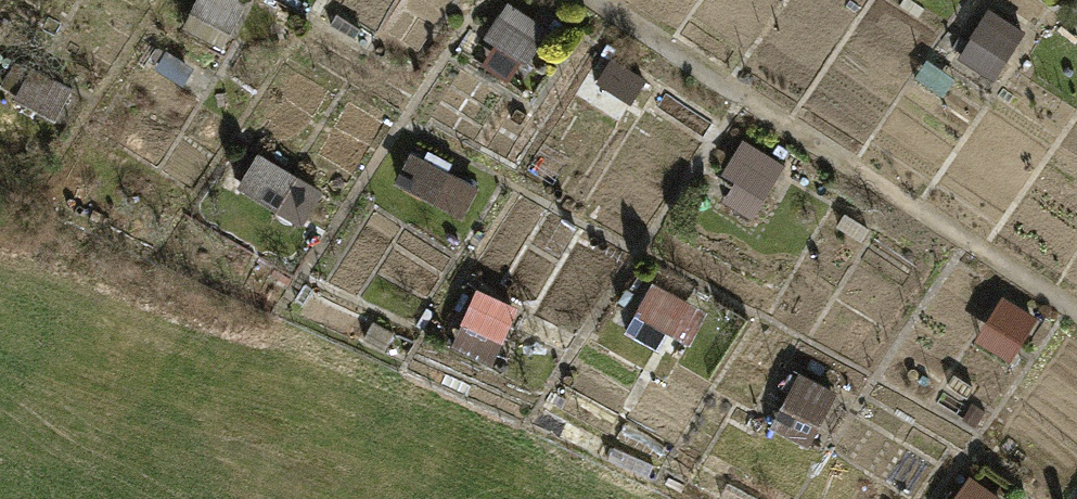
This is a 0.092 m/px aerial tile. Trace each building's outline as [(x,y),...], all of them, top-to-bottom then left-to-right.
[(252,0),(208,0),(193,35),(233,53),(256,1),(252,0)] [(521,70),(551,23),(516,0),(514,0),(484,47),(521,70)] [(1029,37),(993,14),(962,62),(998,86),(1029,37)] [(75,99),(18,72),(3,103),(60,130),(75,99)] [(789,173),(746,148),(725,182),(741,192),(768,208),(789,173)] [(331,200),(264,162),(245,194),(312,232),(331,200)] [(457,182),(418,163),(402,195),(442,214),(457,182)] [(768,208),(741,192),(726,217),(753,233),(768,208)] [(580,237),(568,230),(553,253),(565,261),(580,237)] [(697,311),(658,290),(634,333),(672,355),(697,311)] [(528,319),(487,299),(463,349),(503,369),(528,319)] [(1043,323),(1007,303),(982,346),(1019,367),(1043,323)] [(843,399),(806,380),(781,431),(818,449),(843,399)] [(975,482),(963,498),(1001,498),(975,482)]
